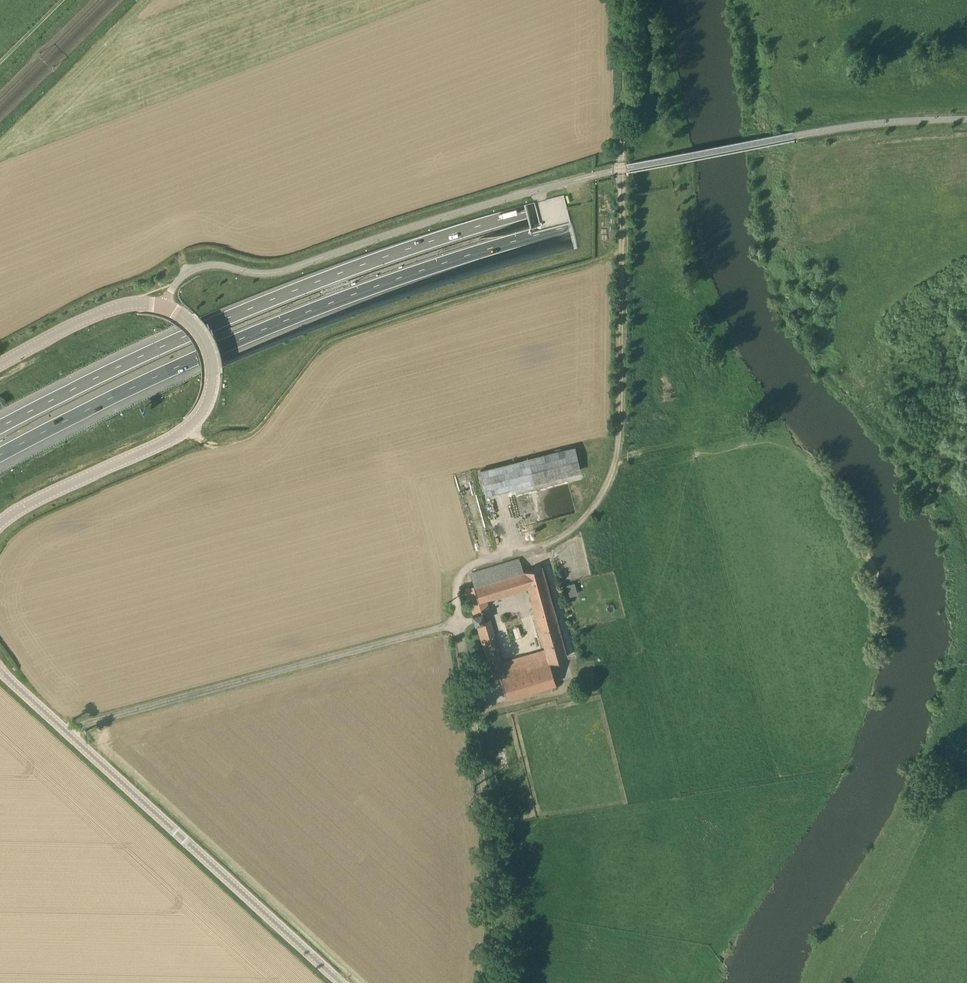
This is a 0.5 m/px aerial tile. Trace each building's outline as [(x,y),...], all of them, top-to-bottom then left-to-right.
[(580,471),(574,447),(481,470),(488,496),(580,471)] [(541,566),(523,571),(520,559),(471,574),(474,586),(466,588),(474,615),(488,611),(484,599),(528,586),(546,651),(504,664),(490,619),(477,624),(493,679),(500,676),(507,698),(556,683),(549,662),(567,657),(541,566)] [(568,595),(576,594),(574,582),(567,583),(568,595)]
